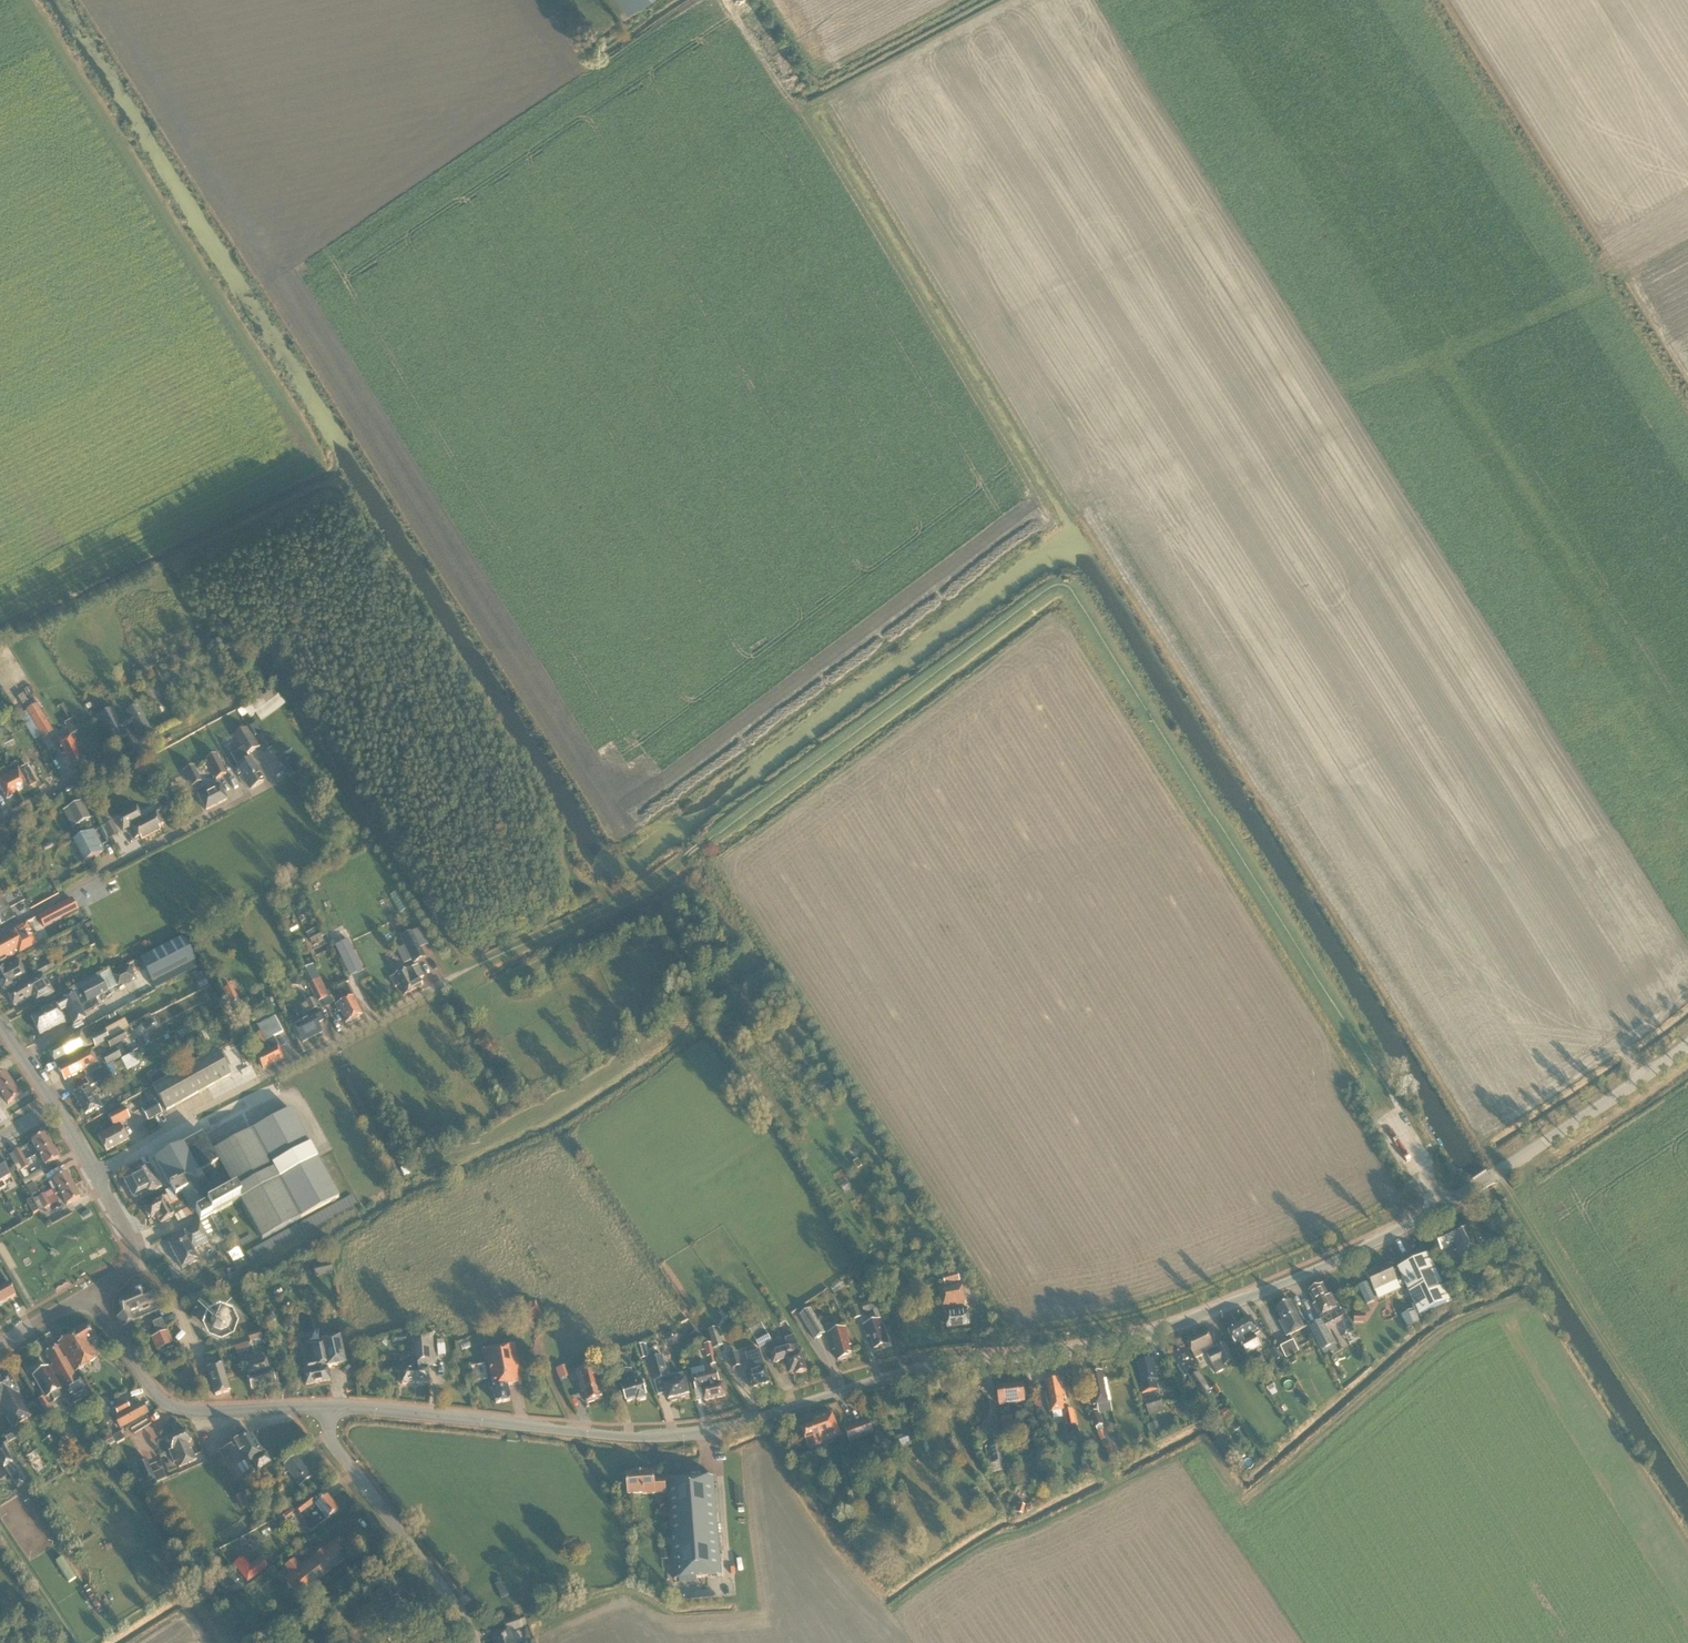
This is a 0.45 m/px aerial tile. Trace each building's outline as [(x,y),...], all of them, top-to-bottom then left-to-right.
[(625,9),(637,0),(618,0),(625,9)] [(243,709),(250,718),(255,714),(256,714),(255,712),(277,697),(272,691),(251,706),(250,704),(243,709)] [(18,698),(22,706),(28,702),(23,694),(18,698)] [(277,697),(255,712),(256,714),(255,714),(261,722),(284,704),(278,696),(277,697)] [(53,732),(41,712),(36,705),(26,711),(27,712),(19,717),(34,742),(42,737),(43,738),(53,732)] [(129,719),(120,723),(113,709),(97,718),(105,734),(107,732),(113,744),(127,736),(124,730),(132,725),(141,741),(153,735),(138,706),(126,713),(129,719)] [(249,727),(234,735),(242,749),(231,756),(237,767),(234,769),(239,778),(243,776),(251,790),(263,783),(258,775),(260,774),(256,768),(254,769),(246,755),(260,748),(254,736),(261,732),(254,719),(247,723),(249,727)] [(80,731),(74,720),(64,725),(70,737),(80,731)] [(4,735),(0,728),(0,743),(9,738),(6,733),(4,735)] [(264,752),(272,748),(264,734),(256,739),(264,752)] [(64,754),(71,766),(82,760),(78,754),(81,752),(72,736),(55,745),(61,756),(64,754)] [(3,753),(16,746),(11,738),(0,744),(0,747),(3,753)] [(226,775),(216,755),(206,760),(216,780),(226,775)] [(298,772),(291,759),(281,765),(289,777),(298,772)] [(20,769),(16,763),(10,766),(12,768),(5,771),(8,776),(18,770),(20,769)] [(20,769),(18,770),(27,789),(36,784),(26,766),(20,769)] [(194,767),(183,773),(191,788),(202,783),(194,767)] [(8,776),(5,771),(4,769),(0,771),(0,789),(0,788),(7,800),(18,794),(8,776)] [(18,770),(8,776),(18,794),(28,789),(27,789),(18,770)] [(196,792),(206,811),(227,801),(221,789),(218,784),(205,791),(204,788),(196,792)] [(77,826),(90,819),(81,802),(69,809),(77,826)] [(116,818),(123,832),(129,829),(135,840),(139,838),(141,840),(160,830),(159,828),(163,825),(156,812),(149,815),(150,816),(143,820),(136,808),(116,818)] [(104,826),(109,838),(118,834),(113,822),(104,826)] [(99,829),(105,841),(109,839),(103,827),(99,829)] [(104,852),(93,831),(73,842),(84,863),(104,852)] [(71,899),(56,907),(62,918),(77,910),(71,899)] [(4,900),(0,901),(0,927),(14,919),(4,900)] [(38,945),(34,938),(30,931),(27,924),(8,934),(8,935),(9,935),(19,953),(18,953),(19,955),(20,955),(38,945)] [(306,933),(312,944),(322,939),(317,928),(306,933)] [(400,938),(413,964),(425,958),(413,932),(408,935),(401,938),(400,938)] [(19,953),(9,935),(8,935),(0,939),(0,963),(18,953),(19,953)] [(184,938),(140,958),(153,984),(197,962),(184,938)] [(336,946),(335,947),(352,980),(362,975),(350,950),(352,948),(349,940),(343,943),(336,946)] [(3,992),(7,989),(8,990),(16,986),(15,983),(18,981),(19,982),(28,978),(19,961),(10,966),(11,967),(5,971),(3,967),(0,968),(0,986),(3,992)] [(32,972),(35,979),(55,968),(52,963),(45,967),(44,965),(32,972)] [(309,985),(308,985),(317,1003),(318,1003),(327,998),(312,967),(303,971),(309,985)] [(421,980),(415,967),(408,971),(408,969),(389,979),(394,989),(399,986),(404,996),(422,987),(419,981),(421,980)] [(200,970),(192,975),(196,982),(204,977),(200,970)] [(79,1007),(108,993),(107,991),(117,986),(110,971),(71,991),(73,995),(61,1001),(62,1002),(55,1005),(54,1005),(30,1017),(40,1036),(51,1031),(50,1029),(63,1022),(59,1013),(66,1009),(74,1025),(85,1019),(79,1007)] [(8,997),(14,1008),(31,998),(35,1006),(54,995),(43,976),(8,997)] [(299,987),(301,978),(293,977),(292,986),(299,987)] [(335,1006),(338,1014),(340,1013),(346,1024),(356,1018),(362,1015),(346,983),(337,988),(344,1001),(335,1006)] [(235,998),(237,997),(232,986),(221,991),(226,1002),(227,1002),(230,1000),(232,1004),(233,1003),(236,1002),(235,998)] [(263,991),(268,1000),(272,998),(267,989),(263,991)] [(327,998),(318,1003),(320,1008),(321,1010),(334,1004),(330,997),(327,998)] [(302,1043),(322,1033),(317,1024),(323,1021),(312,999),(305,1003),(311,1013),(306,1016),(308,1020),(294,1028),(302,1043)] [(246,1016),(242,1008),(231,1013),(235,1021),(240,1019),(244,1017),(246,1016)] [(145,1020),(149,1027),(155,1024),(151,1017),(145,1020)] [(275,1018),(257,1027),(269,1050),(256,1057),(263,1070),(284,1058),(273,1038),(283,1033),(275,1018)] [(192,1026),(177,1034),(180,1039),(195,1031),(192,1026)] [(100,1046),(120,1035),(116,1029),(106,1035),(104,1031),(91,1038),(96,1047),(100,1045),(100,1046)] [(120,1035),(100,1046),(103,1051),(109,1048),(110,1049),(133,1036),(129,1029),(120,1035)] [(88,1047),(81,1033),(59,1045),(60,1046),(48,1052),(54,1064),(66,1058),(67,1059),(88,1047)] [(221,1041),(223,1047),(236,1041),(233,1035),(221,1041)] [(91,1051),(69,1063),(70,1064),(58,1070),(64,1081),(83,1072),(86,1078),(107,1067),(129,1054),(124,1045),(102,1057),(99,1059),(95,1058),(91,1051)] [(166,1111),(231,1076),(217,1051),(153,1087),(166,1111)] [(126,1069),(138,1063),(133,1054),(121,1061),(126,1069)] [(96,1112),(103,1108),(91,1087),(111,1076),(106,1068),(85,1079),(89,1085),(73,1095),(86,1115),(95,1110),(96,1112)] [(12,1085),(4,1073),(0,1076),(0,1093),(12,1085)] [(824,1085),(827,1089),(835,1084),(832,1080),(824,1085)] [(0,1093),(0,1094),(7,1105),(20,1096),(12,1085),(0,1093)] [(141,1108),(148,1121),(162,1114),(155,1101),(141,1108)] [(114,1128),(97,1136),(106,1152),(128,1140),(120,1125),(130,1119),(124,1108),(108,1117),(108,1116),(108,1117),(114,1128)] [(252,1131),(212,1153),(202,1135),(182,1146),(154,1161),(169,1187),(165,1188),(167,1191),(164,1193),(166,1196),(171,1205),(170,1205),(169,1203),(166,1205),(173,1217),(189,1208),(193,1216),(197,1214),(201,1223),(215,1215),(240,1201),(262,1241),(300,1219),(338,1198),(290,1110),(252,1131)] [(38,1154),(51,1147),(45,1135),(31,1142),(38,1154)] [(51,1147),(38,1154),(45,1167),(58,1159),(51,1147)] [(19,1164),(25,1161),(20,1150),(13,1154),(19,1164)] [(338,1150),(320,1160),(332,1183),(339,1180),(345,1192),(356,1186),(338,1150)] [(25,1161),(19,1164),(19,1165),(21,1170),(22,1171),(29,1167),(25,1161)] [(862,1167),(858,1161),(854,1164),(858,1170),(862,1167)] [(2,1191),(6,1188),(2,1183),(10,1178),(0,1162),(0,1188),(2,1191)] [(149,1164),(131,1174),(132,1175),(123,1180),(133,1199),(145,1193),(147,1196),(161,1188),(149,1164)] [(41,1170),(22,1181),(25,1187),(44,1176),(41,1170)] [(66,1174),(53,1181),(57,1189),(45,1195),(44,1194),(32,1201),(36,1207),(48,1200),(60,1194),(73,1186),(66,1174)] [(32,1197),(38,1193),(33,1184),(27,1188),(32,1197)] [(73,1186),(60,1194),(67,1206),(80,1199),(73,1186)] [(166,1196),(163,1198),(166,1205),(169,1203),(170,1205),(171,1205),(166,1196)] [(160,1224),(173,1217),(166,1205),(163,1198),(152,1204),(151,1203),(143,1207),(151,1220),(156,1217),(160,1224)] [(26,1203),(33,1215),(38,1212),(36,1207),(32,1201),(32,1200),(26,1203)] [(36,1207),(38,1212),(39,1213),(51,1206),(48,1200),(36,1207)] [(215,1215),(200,1223),(207,1237),(213,1233),(214,1235),(223,1230),(215,1215)] [(1486,1251),(1472,1221),(1453,1230),(1452,1230),(1435,1238),(1442,1251),(1452,1246),(1460,1264),(1486,1251)] [(186,1237),(169,1246),(181,1270),(198,1261),(193,1251),(210,1242),(207,1237),(200,1223),(183,1232),(186,1237)] [(1493,1232),(1486,1234),(1491,1245),(1498,1242),(1493,1232)] [(228,1256),(237,1272),(242,1270),(237,1261),(242,1259),(238,1251),(228,1256)] [(1397,1282),(1398,1285),(1404,1282),(1419,1315),(1449,1301),(1427,1255),(1398,1269),(1399,1272),(1393,1274),(1389,1265),(1366,1275),(1374,1292),(1397,1282)] [(315,1278),(332,1274),(330,1263),(312,1267),(315,1278)] [(945,1286),(960,1282),(958,1274),(943,1278),(945,1286)] [(1,1305),(15,1297),(5,1279),(0,1281),(4,1288),(0,1291),(0,1303),(1,1305)] [(966,1305),(962,1285),(939,1289),(942,1309),(966,1305)] [(1329,1296),(1323,1285),(1309,1293),(1315,1305),(1313,1306),(1320,1318),(1339,1308),(1332,1294),(1329,1296)] [(123,1314),(117,1319),(123,1328),(134,1322),(152,1314),(158,1312),(155,1304),(159,1302),(154,1292),(152,1291),(146,1294),(145,1292),(119,1303),(123,1314)] [(878,1309),(874,1300),(861,1305),(865,1314),(878,1309)] [(1280,1323),(1287,1338),(1303,1330),(1296,1316),(1297,1316),(1291,1303),(1276,1310),(1282,1322),(1280,1323)] [(534,1304),(517,1313),(524,1326),(541,1317),(534,1304)] [(721,1309),(728,1315),(733,1311),(725,1304),(721,1309)] [(862,1318),(857,1306),(849,1310),(853,1321),(862,1318)] [(800,1316),(815,1341),(826,1334),(811,1309),(800,1316)] [(945,1312),(948,1329),(970,1326),(967,1309),(945,1312)] [(1414,1310),(1401,1316),(1407,1329),(1419,1323),(1414,1310)] [(276,1321),(273,1313),(266,1317),(270,1324),(276,1321)] [(1354,1323),(1365,1323),(1366,1314),(1354,1314),(1354,1323)] [(213,1319),(212,1318),(211,1320),(212,1320),(209,1326),(208,1326),(208,1328),(209,1328),(212,1334),(211,1334),(213,1335),(219,1337),(219,1338),(221,1338),(221,1337),(227,1335),(229,1334),(228,1333),(230,1328),(231,1327),(231,1326),(230,1326),(228,1320),(228,1319),(227,1318),(226,1319),(221,1316),(219,1315),(219,1316),(213,1319)] [(1260,1333),(1251,1318),(1241,1323),(1242,1324),(1228,1332),(1235,1344),(1243,1339),(1245,1341),(1241,1344),(1247,1355),(1261,1347),(1254,1336),(1260,1333)] [(156,1351),(172,1344),(161,1320),(152,1324),(157,1336),(150,1339),(156,1351)] [(870,1337),(875,1350),(890,1345),(881,1320),(863,1326),(868,1338),(870,1337)] [(1334,1345),(1321,1321),(1309,1328),(1322,1352),(1334,1345)] [(772,1343),(762,1323),(750,1330),(760,1350),(772,1343)] [(78,1331),(58,1344),(75,1373),(98,1359),(88,1343),(96,1338),(88,1326),(79,1331),(78,1331)] [(714,1350),(724,1346),(718,1328),(708,1331),(714,1350)] [(830,1340),(832,1350),(834,1349),(838,1362),(849,1358),(848,1355),(852,1354),(849,1347),(851,1347),(847,1335),(845,1329),(828,1334),(830,1340)] [(1349,1333),(1354,1344),(1363,1340),(1358,1329),(1349,1333)] [(262,1339),(260,1331),(247,1335),(250,1343),(262,1339)] [(668,1342),(674,1345),(679,1342),(678,1336),(673,1333),(668,1336),(668,1342)] [(1214,1347),(1208,1333),(1187,1343),(1195,1359),(1204,1355),(1203,1353),(1214,1347)] [(410,1370),(401,1370),(401,1385),(429,1383),(428,1368),(437,1368),(434,1334),(406,1336),(407,1358),(409,1358),(410,1370)] [(797,1345),(794,1336),(785,1340),(788,1348),(797,1345)] [(303,1373),(306,1386),(330,1381),(327,1368),(345,1365),(339,1337),(305,1344),(309,1364),(303,1365),(305,1373),(303,1373)] [(450,1356),(449,1341),(441,1342),(442,1357),(450,1356)] [(1299,1352),(1293,1342),(1280,1348),(1286,1359),(1299,1352)] [(637,1346),(641,1360),(648,1359),(644,1345),(637,1346)] [(1207,1355),(1216,1374),(1226,1369),(1225,1366),(1233,1362),(1225,1345),(1209,1352),(1210,1354),(1207,1355)] [(1334,1345),(1322,1352),(1326,1358),(1338,1351),(1334,1345)] [(485,1365),(487,1376),(488,1382),(489,1382),(490,1390),(492,1389),(495,1405),(510,1402),(507,1387),(522,1384),(515,1346),(482,1351),(485,1365)] [(796,1375),(806,1372),(798,1346),(778,1352),(777,1350),(770,1352),(774,1364),(786,1360),(790,1373),(795,1371),(796,1375)] [(63,1360),(56,1348),(45,1354),(52,1366),(50,1367),(72,1405),(89,1396),(79,1380),(77,1381),(65,1359),(63,1360)] [(1179,1367),(1178,1368),(1184,1377),(1188,1375),(1190,1379),(1189,1379),(1203,1399),(1214,1392),(1207,1382),(1207,1381),(1201,1372),(1198,1374),(1196,1370),(1198,1368),(1184,1348),(1172,1356),(1178,1365),(1179,1367)] [(746,1374),(751,1389),(770,1383),(759,1350),(746,1355),(751,1373),(746,1374)] [(729,1356),(733,1370),(742,1367),(738,1353),(729,1356)] [(1251,1369),(1264,1362),(1260,1354),(1247,1361),(1251,1369)] [(708,1358),(710,1366),(716,1365),(714,1356),(708,1358)] [(664,1380),(669,1402),(689,1397),(683,1376),(669,1380),(663,1358),(649,1361),(655,1383),(664,1380)] [(265,1361),(246,1367),(250,1378),(248,1379),(251,1391),(275,1384),(271,1372),(269,1372),(265,1361)] [(1157,1381),(1153,1361),(1137,1365),(1142,1384),(1140,1385),(1142,1394),(1158,1390),(1156,1381),(1157,1381)] [(221,1365),(207,1369),(215,1397),(230,1392),(221,1365)] [(584,1392),(587,1403),(603,1399),(597,1376),(600,1375),(595,1367),(576,1372),(582,1393),(584,1392)] [(44,1398),(45,1401),(50,1398),(54,1404),(61,1399),(58,1394),(61,1392),(48,1369),(32,1378),(44,1398)] [(632,1371),(621,1375),(624,1387),(623,1387),(627,1404),(637,1401),(638,1403),(646,1401),(646,1398),(642,1382),(641,1382),(640,1379),(635,1381),(632,1371)] [(717,1372),(693,1378),(696,1391),(702,1390),(705,1402),(726,1397),(723,1384),(720,1384),(717,1372)] [(1104,1381),(1102,1373),(1090,1376),(1092,1389),(1090,1389),(1094,1407),(1097,1406),(1111,1404),(1106,1381),(1104,1381)] [(7,1375),(0,1379),(0,1408),(12,1428),(30,1417),(18,1396),(19,1395),(7,1375)] [(1063,1388),(1061,1388),(1059,1381),(1047,1383),(1049,1396),(1046,1396),(1049,1414),(1067,1411),(1063,1388)] [(1268,1392),(1275,1388),(1272,1383),(1265,1387),(1268,1392)] [(1017,1409),(1015,1404),(1025,1403),(1023,1385),(997,1388),(999,1406),(1009,1405),(1008,1410),(1005,1410),(1006,1418),(1000,1418),(1002,1429),(1014,1428),(1013,1417),(1021,1416),(1021,1408),(1017,1409)] [(1190,1403),(1195,1400),(1189,1390),(1184,1394),(1190,1403)] [(37,1401),(44,1413),(45,1413),(47,1416),(52,1413),(50,1410),(51,1409),(45,1401),(44,1398),(37,1401)] [(1145,1404),(1149,1416),(1164,1412),(1160,1399),(1145,1404)] [(114,1409),(118,1417),(130,1410),(126,1403),(114,1409)] [(1111,1404),(1097,1406),(1099,1415),(1113,1412),(1111,1404)] [(1228,1407),(1220,1413),(1226,1421),(1233,1414),(1228,1407)] [(120,1430),(136,1422),(130,1410),(118,1417),(114,1419),(120,1430)] [(1069,1435),(1078,1433),(1073,1410),(1064,1412),(1069,1435)] [(1103,1426),(1098,1412),(1091,1415),(1096,1428),(1103,1426)] [(841,1435),(831,1413),(814,1420),(815,1425),(801,1430),(809,1449),(817,1446),(816,1444),(841,1435)] [(869,1422),(846,1430),(850,1442),(873,1433),(869,1422)] [(1153,1433),(1160,1431),(1157,1423),(1150,1425),(1153,1433)] [(3,1435),(8,1444),(17,1438),(12,1430),(3,1435)] [(191,1443),(185,1430),(166,1439),(171,1450),(171,1449),(172,1452),(169,1453),(173,1464),(176,1463),(179,1469),(196,1461),(191,1450),(189,1451),(186,1445),(191,1443)] [(121,1433),(113,1438),(117,1444),(124,1440),(121,1433)] [(64,1434),(59,1436),(63,1443),(68,1440),(64,1434)] [(111,1436),(103,1440),(107,1447),(115,1442),(111,1436)] [(262,1455),(251,1436),(243,1440),(242,1439),(218,1452),(235,1482),(251,1473),(246,1464),(252,1461),(257,1470),(270,1463),(264,1453),(262,1455)] [(890,1445),(892,1452),(902,1449),(899,1442),(890,1445)] [(987,1465),(990,1475),(1002,1472),(999,1463),(1003,1462),(999,1443),(990,1445),(995,1463),(987,1465)] [(3,1445),(0,1447),(0,1463),(3,1469),(18,1489),(24,1484),(10,1465),(13,1463),(3,1445)] [(284,1467),(300,1487),(311,1479),(295,1458),(284,1467)] [(134,1464),(144,1485),(155,1480),(145,1459),(134,1464)] [(1094,1473),(1090,1460),(1081,1463),(1085,1476),(1094,1473)] [(654,1482),(654,1473),(627,1475),(629,1495),(643,1494),(643,1495),(665,1494),(665,1481),(654,1482)] [(675,1580),(721,1577),(714,1477),(667,1481),(675,1580)] [(282,1482),(280,1478),(270,1483),(273,1487),(282,1482)] [(274,1496),(286,1489),(283,1483),(271,1490),(274,1496)] [(247,1507),(252,1504),(246,1492),(241,1495),(247,1507)] [(242,1511),(247,1508),(240,1495),(235,1498),(242,1511)] [(337,1512),(326,1498),(315,1506),(310,1499),(296,1510),(300,1515),(298,1517),(310,1533),(326,1521),(337,1512)] [(303,1592),(346,1560),(341,1553),(346,1548),(339,1539),(300,1568),(294,1560),(285,1567),(291,1575),(284,1581),(293,1593),(300,1588),(303,1592)] [(63,1558),(55,1563),(56,1564),(62,1573),(56,1576),(62,1585),(67,1582),(69,1584),(76,1579),(63,1558)] [(250,1566),(240,1574),(247,1584),(268,1568),(261,1558),(250,1566)] [(218,1584),(223,1593),(237,1584),(232,1575),(218,1584)] [(497,1585),(502,1597),(512,1593),(507,1581),(497,1585)] [(521,1627),(518,1618),(503,1623),(506,1630),(494,1633),(496,1638),(493,1639),(494,1642),(513,1642),(509,1631),(521,1627)]
